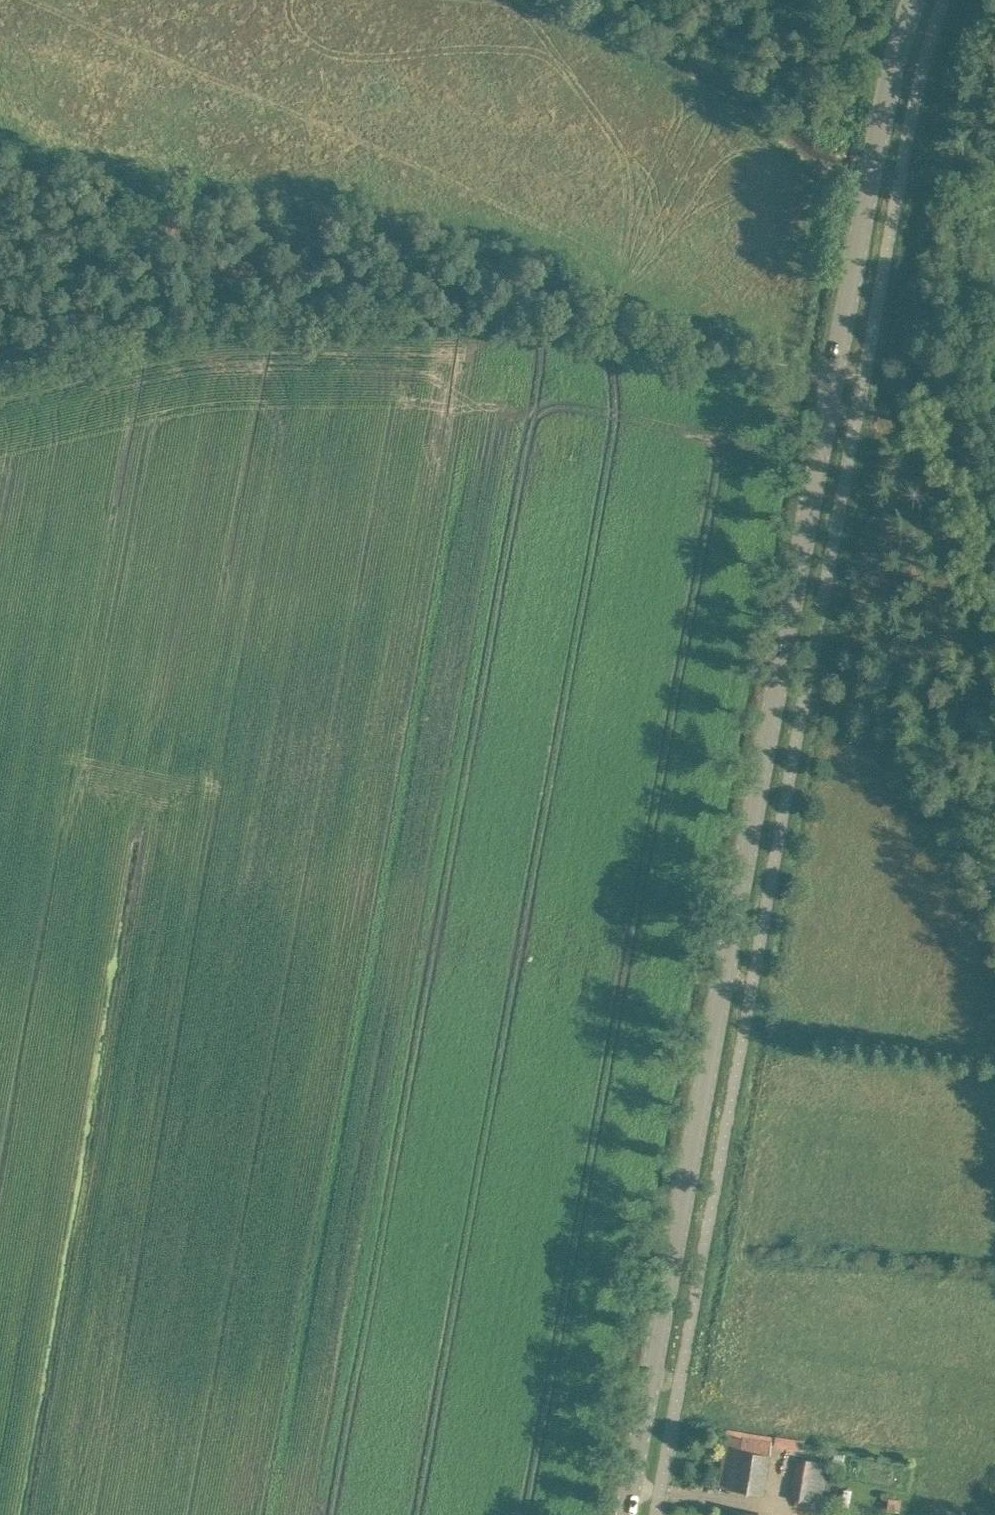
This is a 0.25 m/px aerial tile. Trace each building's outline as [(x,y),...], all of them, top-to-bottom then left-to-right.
[(719,1487),(739,1490),(763,1494),(772,1442),(744,1437),(727,1435),(719,1487)] [(796,1498),(795,1505),(808,1507),(809,1500),(822,1502),(828,1461),(795,1456),(789,1496),(796,1498)]
